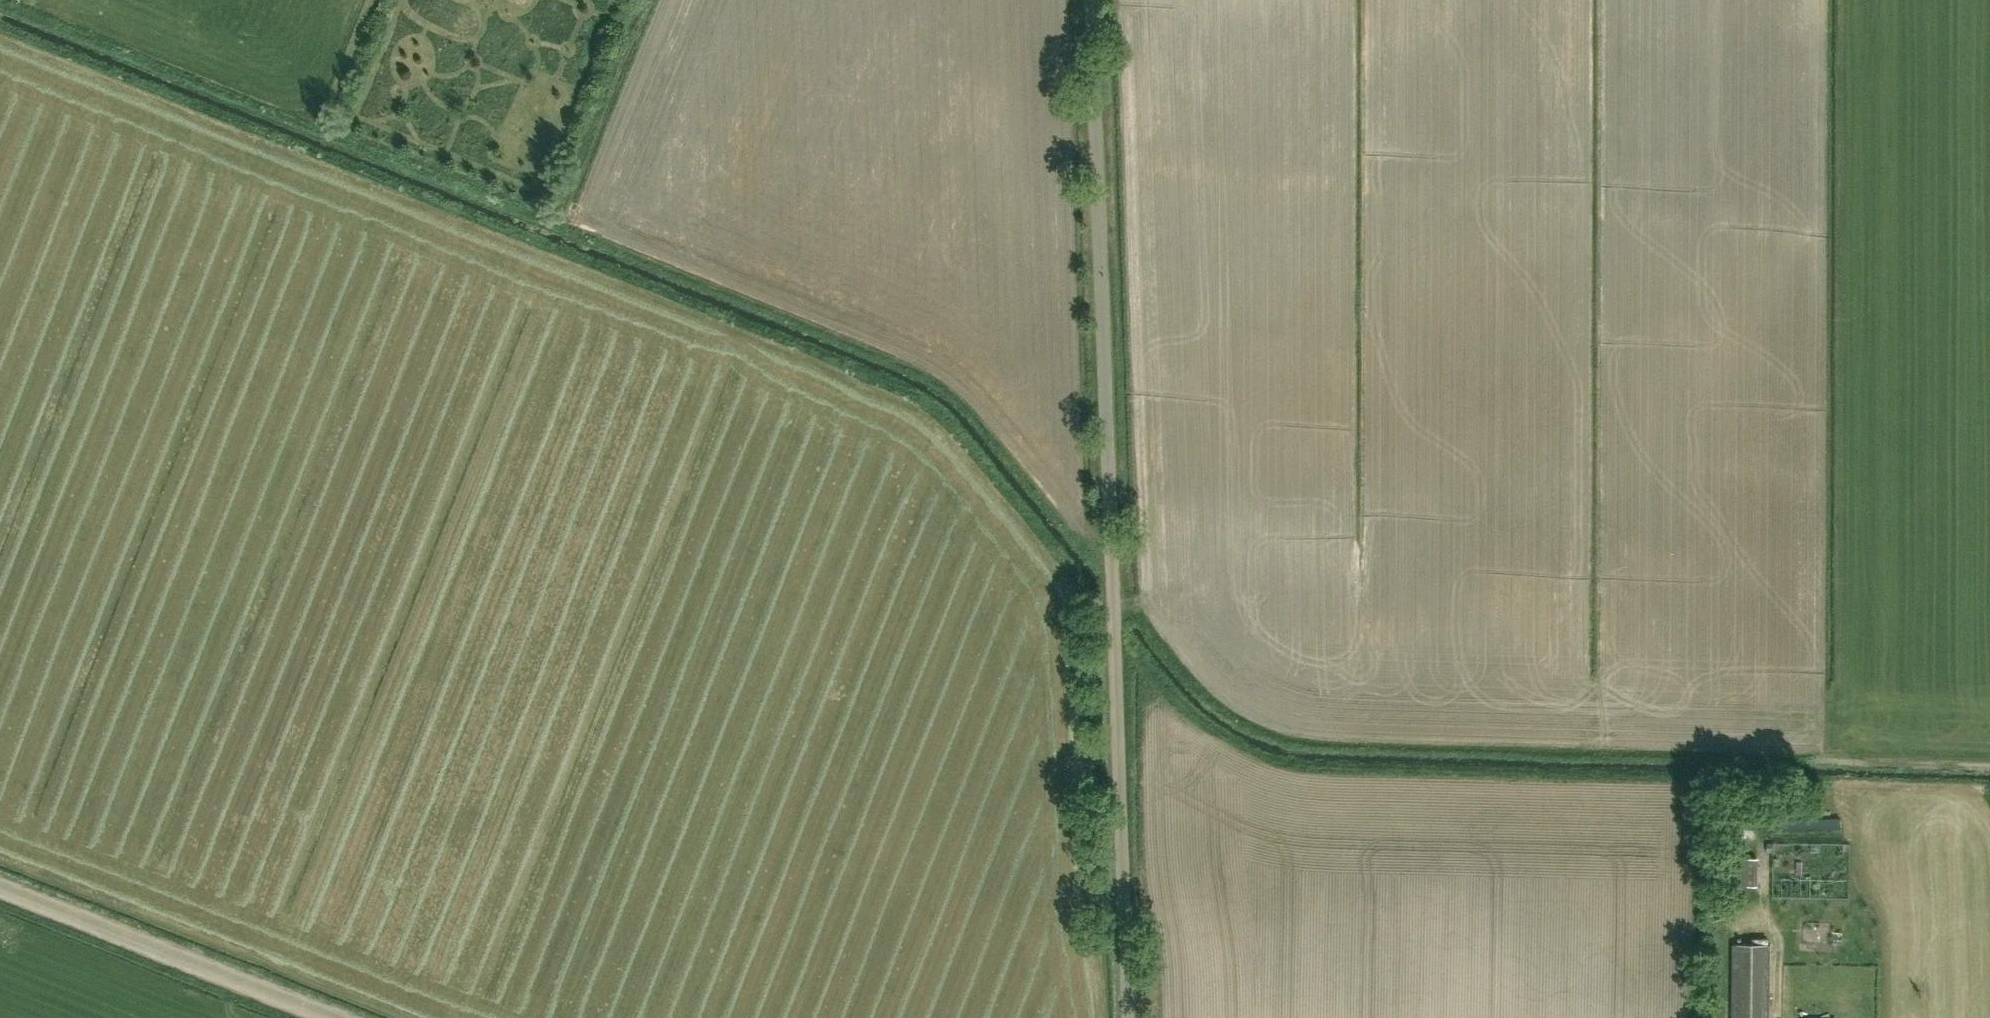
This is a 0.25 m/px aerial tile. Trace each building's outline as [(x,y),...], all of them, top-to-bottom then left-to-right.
[(1819,822),(1790,829),(1794,848),(1824,841),(1819,822)] [(1770,944),(1732,943),(1731,1017),(1769,1017),(1770,944)]
